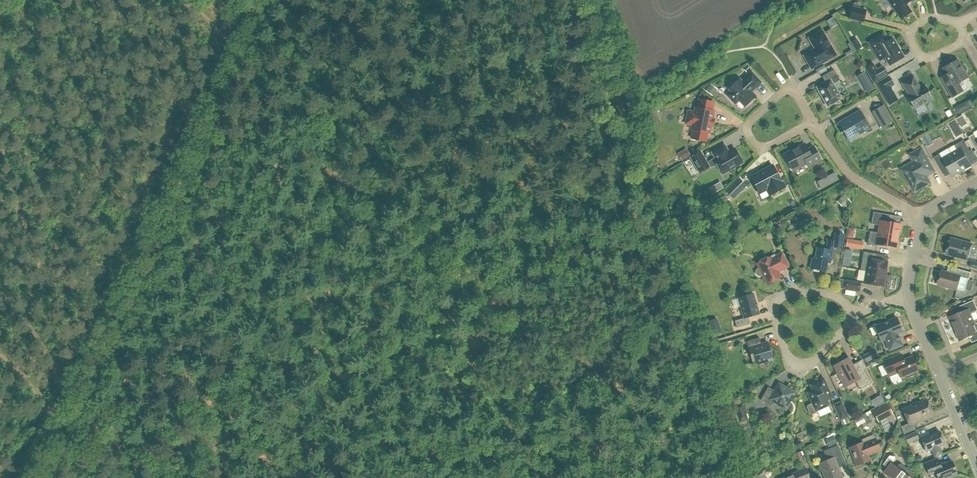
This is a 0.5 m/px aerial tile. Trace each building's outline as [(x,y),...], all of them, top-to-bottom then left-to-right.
[(911,0),(887,0),(901,19),(911,12),(905,4),(911,0)] [(866,10),(852,6),(849,19),(863,22),(866,10)] [(827,25),(829,33),(836,32),(834,23),(827,25)] [(836,55),(822,31),(809,38),(815,49),(804,56),(811,69),(836,55)] [(893,39),(887,42),(883,34),(869,43),(874,52),(879,49),(889,66),(903,57),(893,39)] [(960,66),(957,61),(943,68),(947,75),(941,78),(952,97),(962,92),(959,87),(962,85),(963,83),(962,81),(967,78),(963,72),(965,71),(966,69),(964,66),(962,65),(960,66)] [(888,74),(883,66),(877,69),(873,63),(864,68),(873,83),(888,74)] [(837,76),(834,70),(821,76),(825,83),(816,88),(827,107),(841,99),(833,84),(838,81),(835,77),(837,76)] [(761,82),(751,72),(741,82),(739,80),(729,89),(731,91),(727,95),(735,104),(739,100),(745,106),(755,97),(751,92),(761,82)] [(920,89),(913,77),(902,83),(909,96),(907,97),(914,109),(932,98),(925,86),(920,89)] [(872,82),(864,87),(867,92),(875,88),(872,82)] [(711,84),(706,90),(710,93),(714,87),(711,84)] [(755,93),(762,105),(772,99),(765,87),(755,93)] [(713,102),(699,99),(697,108),(695,108),(694,113),(688,112),(686,123),(692,124),(691,130),(693,130),(691,139),(706,142),(707,133),(709,133),(714,111),(712,111),(713,102)] [(893,121),(884,105),(872,111),(881,127),(893,121)] [(960,105),(955,108),(959,114),(966,111),(963,105),(960,105)] [(869,129),(859,112),(844,120),(844,119),(837,123),(841,130),(842,129),(849,141),(869,129)] [(955,120),(948,124),(952,131),(959,127),(955,120)] [(976,140),(974,135),(969,138),(976,151),(976,140)] [(936,152),(945,147),(941,140),(932,145),(936,152)] [(952,154),(962,172),(971,166),(966,157),(971,154),(964,141),(954,146),(957,151),(952,154)] [(807,150),(804,144),(784,155),(792,171),(806,164),(808,167),(821,160),(813,146),(807,150)] [(728,152),(725,146),(712,153),(716,159),(714,160),(722,174),(742,162),(734,149),(728,152)] [(934,172),(921,149),(910,156),(914,163),(901,170),(914,192),(930,184),(926,177),(934,172)] [(677,156),(682,164),(690,159),(685,151),(677,156)] [(709,167),(700,152),(691,157),(700,173),(709,167)] [(962,172),(952,154),(942,160),(940,155),(934,158),(942,171),(947,168),(952,177),(962,172)] [(885,174),(892,170),(888,165),(882,168),(885,174)] [(784,187),(773,166),(751,178),(759,193),(767,189),(770,195),(784,187)] [(746,186),(739,178),(726,191),(734,199),(746,186)] [(879,226),(877,233),(897,237),(898,231),(900,231),(901,225),(889,223),(890,216),(873,213),(871,225),(879,226)] [(844,234),(834,232),(832,247),(842,248),(844,234)] [(896,242),(897,237),(877,233),(876,239),(871,239),(870,244),(897,249),(898,243),(896,242)] [(863,242),(847,239),(845,246),(862,249),(863,242)] [(959,242),(950,240),(946,254),(956,256),(955,257),(968,261),(972,245),(960,241),(959,242)] [(832,251),(817,249),(815,258),(811,260),(810,269),(825,272),(827,264),(830,264),(832,251)] [(865,272),(886,275),(887,270),(886,270),(887,263),(875,260),(876,255),(863,252),(861,264),(866,265),(865,272)] [(789,267),(781,253),(774,257),(774,255),(771,257),(770,257),(756,264),(758,268),(757,269),(756,270),(755,271),(755,272),(755,273),(756,274),(756,275),(757,276),(758,276),(759,276),(760,276),(761,276),(761,275),(763,279),(765,278),(768,284),(781,278),(778,272),(789,267)] [(971,273),(959,270),(957,276),(941,272),(938,285),(957,290),(961,278),(969,280),(971,273)] [(886,275),(865,272),(863,284),(883,287),(884,280),(885,280),(886,275)] [(861,283),(846,280),(844,289),(859,292),(861,283)] [(759,315),(753,294),(737,299),(743,319),(734,321),(736,328),(750,324),(748,318),(759,315)] [(955,330),(973,322),(970,314),(976,311),(976,310),(973,301),(957,308),(959,314),(950,318),(955,330)] [(902,333),(896,318),(874,327),(881,342),(884,340),(889,351),(902,346),(897,335),(902,333)] [(973,322),(955,330),(960,342),(970,338),(972,343),(976,341),(976,329),(973,322)] [(761,345),(759,338),(746,342),(752,362),(756,361),(757,365),(761,363),(766,366),(768,361),(772,360),(767,343),(761,345)] [(876,357),(873,350),(862,356),(866,363),(876,357)] [(899,362),(897,356),(882,362),(888,377),(898,373),(900,378),(918,371),(912,356),(899,362)] [(857,374),(848,358),(833,366),(845,388),(855,382),(859,390),(871,383),(864,370),(857,374)] [(831,397),(823,379),(810,385),(813,391),(807,393),(812,404),(807,406),(807,408),(810,414),(812,415),(817,413),(816,411),(828,405),(826,400),(831,397)] [(794,393),(778,384),(774,391),(768,388),(760,401),(770,407),(773,402),(780,406),(779,407),(785,411),(789,405),(788,404),(794,393)] [(850,422),(841,401),(833,405),(843,425),(850,422)] [(932,414),(926,401),(918,404),(917,402),(910,405),(911,407),(902,410),(908,424),(901,427),(903,434),(915,430),(912,423),(932,414)] [(748,419),(742,403),(734,406),(740,422),(748,419)] [(892,414),(886,403),(872,411),(878,422),(892,414)] [(809,440),(806,432),(795,435),(798,444),(809,440)] [(918,439),(916,432),(905,437),(907,444),(918,439)] [(944,445),(939,432),(929,436),(928,435),(920,438),(926,452),(931,450),(934,457),(942,454),(939,447),(944,445)] [(880,450),(875,439),(863,444),(862,443),(849,448),(857,466),(870,461),(867,454),(871,453),(871,454),(880,450)] [(838,446),(823,452),(827,461),(819,464),(825,477),(840,477),(841,477),(835,461),(843,458),(838,446)] [(908,469),(900,464),(895,467),(891,464),(894,460),(895,457),(889,456),(882,465),(887,469),(884,474),(890,477),(901,477),(908,469)] [(937,459),(924,464),(929,475),(935,473),(938,477),(947,477),(957,474),(951,461),(940,466),(937,459)] [(806,468),(791,475),(791,476),(786,477),(810,477),(806,468)] [(908,469),(901,477),(913,477),(914,474),(908,469)]
